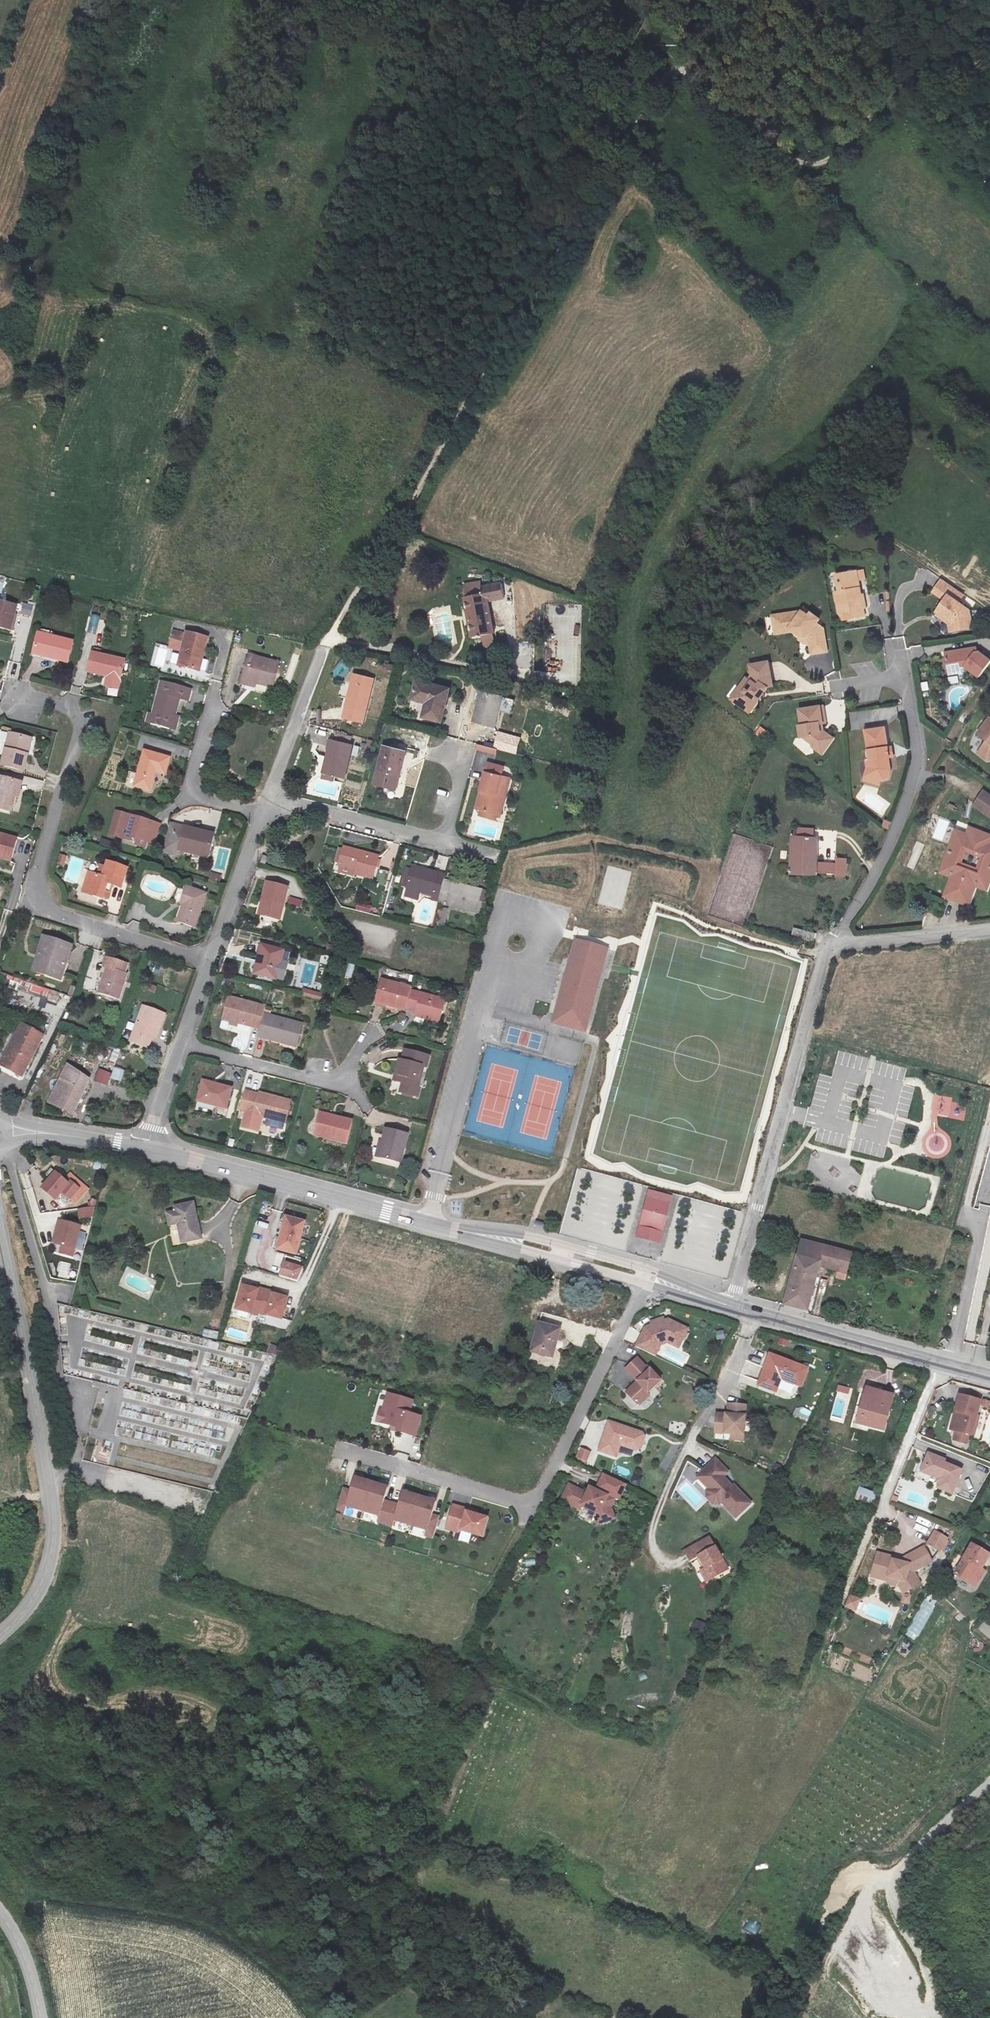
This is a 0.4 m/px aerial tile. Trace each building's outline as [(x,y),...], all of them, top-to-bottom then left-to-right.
[(965,598),(944,583),(933,598),(944,606),(937,617),(953,627),(953,635),(972,633),(970,615),(959,607),(965,598)] [(853,586),(834,589),(837,606),(833,607),(836,620),(862,615),(860,602),(856,602),(853,586)] [(492,591),(471,594),(478,633),(500,630),(492,591)] [(22,603),(20,614),(31,616),(34,605),(22,603)] [(0,610),(0,636),(11,639),(18,615),(0,610)] [(772,618),(773,629),(783,627),(783,632),(789,631),(802,640),(804,637),(808,640),(810,656),(825,653),(822,630),(815,625),(818,621),(810,614),(807,617),(802,613),(772,618)] [(90,615),(87,631),(97,633),(100,617),(90,615)] [(953,627),(937,617),(935,620),(949,628),(950,635),(953,635),(953,627)] [(783,627),(773,629),(775,636),(789,633),(789,631),(783,632),(783,627)] [(76,642),(40,631),(34,651),(70,661),(76,642)] [(206,646),(183,640),(174,671),(195,677),(197,666),(201,667),(206,646)] [(975,646),(943,651),(946,669),(955,667),(955,671),(962,669),(965,666),(978,675),(989,659),(977,650),(975,651),(975,646)] [(124,661),(92,652),(86,672),(118,680),(124,661)] [(747,687),(739,698),(754,709),(764,695),(768,694),(767,690),(777,683),(773,659),(754,662),(756,672),(754,675),(751,673),(743,684),(747,687)] [(9,662),(6,677),(18,679),(21,664),(9,662)] [(240,689),(255,694),(270,698),(276,675),(247,667),(240,689)] [(359,730),(370,688),(354,684),(343,725),(359,730)] [(739,698),(747,687),(743,684),(735,695),(739,698)] [(444,696),(411,686),(406,704),(421,708),(417,724),(435,729),(444,696)] [(255,694),(240,689),(239,696),(253,700),(255,694)] [(191,711),(194,699),(163,692),(151,732),(168,736),(172,722),(178,723),(182,708),(191,711)] [(511,713),(515,699),(504,697),(501,710),(511,713)] [(498,703),(477,698),(469,730),(490,735),(498,703)] [(811,735),(813,746),(823,753),(834,737),(825,730),(822,731),(821,722),(826,722),(824,705),(801,709),(803,725),(800,725),(802,737),(811,735)] [(970,735),(979,742),(972,752),(979,758),(989,757),(989,726),(982,720),(970,735)] [(761,726),(755,732),(761,738),(768,732),(761,726)] [(886,727),(870,729),(873,752),(874,761),(870,761),(872,769),(866,776),(881,788),(891,775),(891,767),(886,727)] [(811,735),(802,737),(813,746),(811,735)] [(8,743),(0,771),(0,776),(20,782),(29,750),(8,743)] [(326,748),(322,767),(328,768),(324,786),(340,789),(348,753),(326,748)] [(169,759),(145,751),(135,783),(151,789),(157,772),(164,774),(169,759)] [(395,783),(402,757),(382,752),(374,778),(395,783)] [(972,752),(969,755),(978,762),(989,760),(989,757),(979,758),(972,752)] [(496,821),(505,782),(495,780),(498,770),(483,766),(474,802),(479,803),(476,816),(496,821)] [(328,768),(322,767),(318,784),(324,786),(328,768)] [(866,776),(864,780),(879,791),(881,788),(866,776)] [(0,788),(0,820),(10,823),(18,794),(0,788)] [(982,790),(971,809),(989,819),(989,796),(982,790)] [(942,842),(950,821),(940,817),(932,838),(942,842)] [(133,844),(145,849),(151,830),(116,819),(107,842),(131,850),(133,844)] [(207,860),(214,837),(172,823),(164,849),(178,854),(180,849),(207,860)] [(159,833),(151,830),(145,849),(153,851),(159,833)] [(966,833),(963,843),(950,838),(943,857),(948,858),(941,876),(951,880),(947,893),(944,892),(940,903),(964,911),(967,903),(963,902),(969,888),(979,891),(986,872),(989,874),(989,853),(985,851),(989,841),(966,833)] [(10,867),(17,846),(0,840),(0,864),(10,867)] [(786,841),(784,855),(783,877),(812,881),(815,845),(786,841)] [(143,855),(145,849),(133,844),(131,850),(143,855)] [(59,855),(57,864),(64,866),(66,856),(59,855)] [(374,864),(339,855),(334,871),(350,876),(348,881),(368,886),(374,864)] [(841,865),(828,864),(827,881),(840,882),(841,865)] [(409,890),(440,898),(445,881),(446,874),(415,866),(409,890)] [(218,883),(221,875),(212,872),(210,880),(218,883)] [(120,900),(126,881),(107,873),(101,888),(89,883),(81,904),(99,911),(101,904),(109,907),(113,897),(120,900)] [(445,881),(440,898),(439,905),(475,914),(481,889),(445,881)] [(267,886),(263,903),(268,905),(265,921),(282,924),(289,891),(267,886)] [(290,897),(289,905),(301,907),(302,900),(290,897)] [(202,909),(181,902),(175,918),(179,919),(172,936),(190,942),(202,909)] [(268,905),(263,903),(259,920),(265,921),(268,905)] [(441,907),(437,926),(444,928),(449,908),(441,907)] [(814,941),(816,932),(793,927),(791,936),(814,941)] [(609,948),(575,939),(552,1026),(587,1035),(609,948)] [(274,979),(282,950),(260,944),(255,960),(259,961),(255,974),(274,979)] [(41,945),(35,962),(47,967),(41,982),(55,988),(67,954),(41,945)] [(295,983),(313,988),(320,963),(302,958),(295,983)] [(30,978),(41,982),(47,967),(35,962),(30,978)] [(351,978),(355,965),(349,963),(345,976),(351,978)] [(118,973),(98,966),(95,974),(100,976),(91,1002),(110,1009),(119,983),(115,981),(118,973)] [(401,1008),(406,991),(407,988),(380,980),(374,1003),(401,1008)] [(303,988),(301,996),(322,1001),(323,993),(303,988)] [(444,1001),(406,991),(401,1008),(416,1012),(415,1017),(439,1022),(444,1001)] [(48,1003),(44,1013),(54,1017),(58,1007),(48,1003)] [(256,1038),(259,1024),(262,1015),(225,1005),(219,1028),(256,1038)] [(162,1022),(142,1013),(127,1048),(144,1055),(149,1043),(152,1045),(162,1022)] [(299,1035),(259,1024),(256,1038),(253,1045),(277,1051),(277,1049),(294,1053),(299,1035)] [(37,1042),(13,1032),(0,1061),(0,1078),(18,1085),(37,1042)] [(396,1060),(392,1073),(402,1077),(400,1083),(397,1093),(415,1098),(424,1066),(427,1067),(430,1057),(404,1050),(401,1061),(396,1060)] [(66,1059),(43,1110),(62,1117),(59,1124),(66,1127),(84,1084),(104,1092),(112,1074),(103,1071),(86,1065),(84,1069),(66,1059)] [(114,1068),(110,1079),(120,1082),(124,1071),(114,1068)] [(391,1080),(400,1083),(402,1077),(392,1073),(391,1080)] [(225,1098),(196,1089),(190,1108),(220,1117),(225,1098)] [(938,1114),(955,1119),(960,1101),(945,1097),(943,1105),(941,1104),(938,1114)] [(249,1122),(261,1125),(283,1130),(287,1109),(255,1101),(254,1104),(246,1101),(242,1117),(250,1120),(249,1122)] [(350,1128),(318,1120),(312,1145),(344,1154),(350,1128)] [(283,1130),(261,1125),(260,1130),(281,1136),(283,1130)] [(404,1143),(384,1137),(376,1167),(396,1172),(404,1143)] [(71,1187),(62,1173),(44,1186),(54,1200),(71,1187)] [(671,1193),(647,1186),(636,1236),(659,1244),(667,1209),(671,1193)] [(201,1241),(193,1203),(165,1209),(169,1228),(177,1227),(181,1245),(201,1241)] [(93,1218),(93,1208),(77,1208),(78,1219),(93,1218)] [(61,1223),(59,1231),(63,1232),(58,1247),(74,1251),(80,1229),(61,1223)] [(284,1256),(293,1228),(275,1223),(267,1251),(284,1256)] [(804,1238),(786,1301),(808,1308),(820,1264),(837,1268),(835,1276),(845,1278),(852,1251),(804,1238)] [(295,1274),(277,1269),(274,1282),(289,1286),(295,1274)] [(541,1309),(529,1305),(526,1322),(539,1323),(541,1309)] [(245,1311),(231,1307),(226,1329),(247,1335),(248,1332),(271,1338),(275,1318),(262,1315),(262,1313),(246,1309),(245,1311)] [(642,1331),(632,1352),(649,1360),(656,1347),(655,1343),(662,1341),(666,1343),(668,1344),(671,1338),(679,1343),(684,1332),(665,1323),(661,1324),(660,1321),(648,1325),(650,1331),(646,1333),(642,1331)] [(203,1337),(217,1339),(218,1331),(204,1330),(203,1337)] [(715,1331),(717,1340),(724,1339),(723,1330),(715,1331)] [(538,1366),(545,1340),(526,1336),(519,1361),(538,1366)] [(671,1338),(668,1344),(677,1348),(679,1343),(671,1338)] [(268,1353),(275,1355),(277,1346),(270,1344),(268,1353)] [(794,1386),(800,1369),(767,1356),(755,1388),(771,1394),(777,1379),(794,1386)] [(646,1374),(634,1361),(623,1372),(634,1385),(623,1395),(634,1407),(637,1407),(646,1398),(645,1396),(658,1384),(647,1372),(646,1374)] [(838,1384),(836,1391),(848,1395),(851,1388),(838,1384)] [(877,1435),(887,1398),(863,1392),(853,1428),(877,1435)] [(413,1401),(384,1395),(374,1419),(393,1429),(413,1437),(421,1418),(411,1413),(413,1401)] [(957,1437),(969,1404),(951,1397),(938,1429),(957,1437)] [(729,1417),(712,1415),(710,1429),(723,1430),(726,1433),(726,1436),(725,1442),(737,1443),(740,1408),(730,1407),(729,1417)] [(639,1436),(606,1426),(597,1454),(613,1459),(617,1449),(634,1454),(637,1452),(641,1441),(639,1436)] [(588,1455),(579,1452),(574,1461),(584,1465),(588,1455)] [(709,1461),(694,1475),(706,1487),(702,1490),(700,1492),(699,1498),(706,1505),(711,1505),(713,1503),(730,1521),(744,1507),(728,1489),(727,1491),(717,1480),(722,1476),(709,1461)] [(936,1499),(945,1475),(911,1461),(903,1478),(920,1485),(916,1492),(936,1499)] [(706,1487),(694,1475),(691,1478),(702,1490),(706,1487)] [(386,1492),(352,1482),(348,1495),(341,1493),(335,1514),(342,1516),(344,1510),(377,1520),(375,1526),(390,1530),(392,1524),(425,1534),(423,1540),(428,1541),(434,1520),(429,1519),(433,1506),(400,1496),(396,1509),(382,1505),(386,1492)] [(612,1503),(587,1491),(585,1497),(567,1488),(560,1503),(578,1512),(579,1509),(597,1517),(600,1526),(612,1522),(608,1511),(612,1503)] [(875,1499),(854,1492),(850,1502),(871,1511),(875,1499)] [(465,1514),(451,1509),(445,1533),(454,1535),(457,1534),(480,1540),(485,1522),(473,1519),(464,1516),(465,1514)] [(595,1528),(600,1526),(597,1517),(579,1509),(578,1512),(592,1519),(595,1528)] [(919,1523),(916,1529),(928,1536),(931,1531),(919,1523)] [(934,1529),(926,1543),(942,1552),(950,1539),(934,1529)] [(696,1569),(702,1580),(718,1571),(701,1539),(676,1552),(682,1562),(690,1558),(696,1569)] [(971,1583),(988,1554),(970,1543),(953,1572),(971,1583)] [(878,1568),(862,1567),(861,1587),(889,1589),(889,1593),(910,1587),(900,1576),(916,1562),(905,1550),(886,1567),(886,1570),(878,1569),(878,1568)] [(697,1582),(702,1580),(696,1569),(691,1572),(697,1582)] [(856,1612),(861,1599),(849,1594),(844,1607),(856,1612)] [(916,1641),(935,1604),(925,1598),(905,1635),(916,1641)] [(691,1629),(702,1633),(706,1623),(695,1619),(691,1629)] [(742,1930),(756,1937),(762,1925),(748,1917),(742,1930)]
